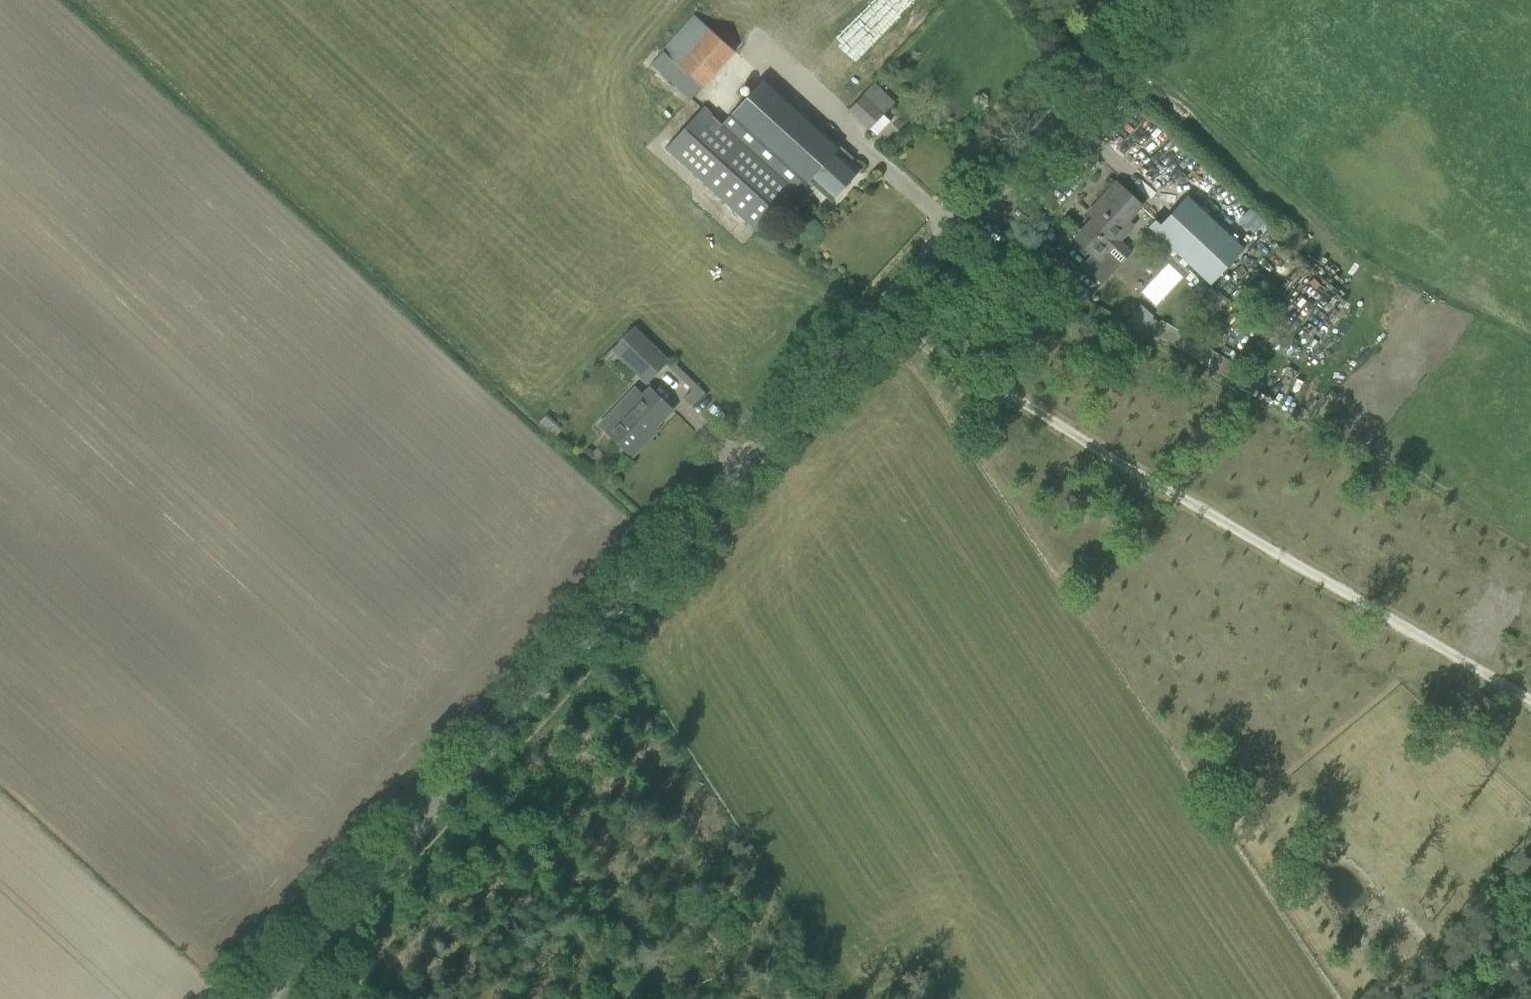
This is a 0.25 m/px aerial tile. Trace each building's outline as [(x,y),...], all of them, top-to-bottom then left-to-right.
[(885,9),(904,26),(927,1),(926,0),(893,0),(885,9)] [(695,13),(650,62),(692,99),(737,50),(695,13)] [(764,75),(729,114),(721,122),(704,106),(666,147),(705,183),(741,217),(756,230),(801,179),(806,184),(809,180),(832,201),(859,170),(850,161),(853,157),(838,144),(764,75)] [(894,100),(872,82),(848,110),(869,128),(894,100)] [(1140,204),(1131,196),(1116,182),(1094,207),(1099,212),(1075,237),(1092,253),(1081,265),(1096,278),(1101,284),(1131,252),(1117,240),(1132,223),(1127,218),(1140,204)] [(1159,218),(1149,229),(1212,287),(1247,249),(1188,195),(1164,222),(1159,218)] [(1154,307),(1183,276),(1167,262),(1139,293),(1154,307)] [(1140,303),(1126,321),(1161,348),(1175,330),(1140,303)] [(645,384),(669,360),(633,326),(610,350),(615,355),(645,384)] [(610,350),(602,358),(607,362),(615,355),(610,350)] [(646,434),(671,409),(649,387),(643,393),(634,383),(607,412),(617,421),(608,432),(631,454),(648,436),(646,434)]
